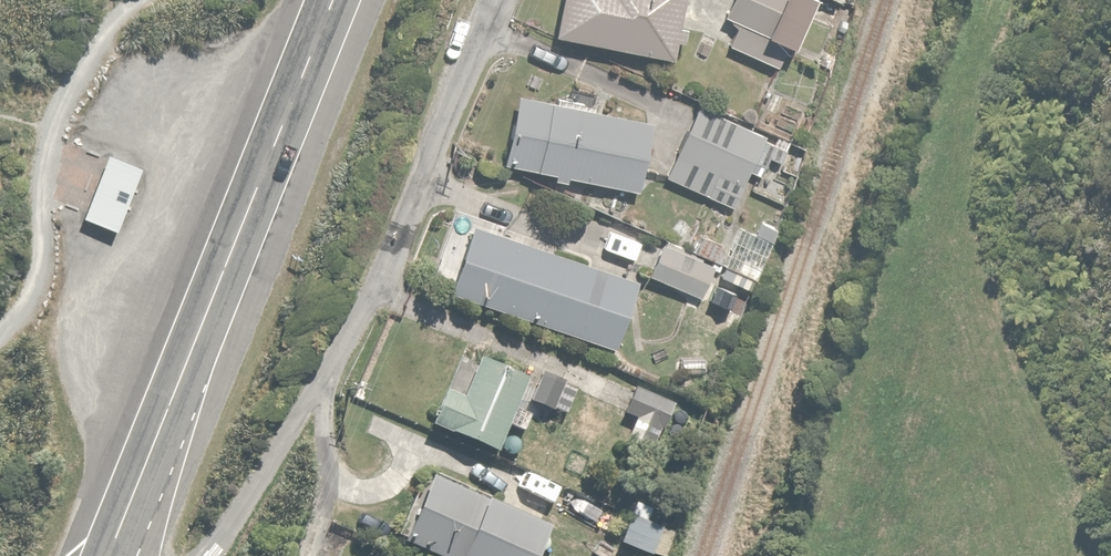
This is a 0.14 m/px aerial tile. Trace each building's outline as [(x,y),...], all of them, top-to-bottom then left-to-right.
[(558,25),(671,41),(677,0),(562,0),(558,25)] [(803,0),(725,0),(719,16),(733,22),(724,43),(776,65),(803,0)] [(650,105),(517,89),(508,156),(642,173),(650,105)] [(725,205),(760,131),(694,100),(660,174),(725,205)] [(138,163),(104,150),(79,211),(114,224),(138,163)] [(627,261),(474,218),(455,283),(608,326),(627,261)] [(699,237),(694,248),(751,274),(773,225),(759,218),(754,229),(735,220),(723,248),(699,237)] [(656,235),(640,270),(693,294),(709,259),(656,235)] [(435,384),(421,419),(493,448),(502,424),(520,431),(530,405),(561,417),(573,385),(534,369),(530,379),(473,356),(459,393),(435,384)] [(619,410),(630,415),(621,437),(647,448),(656,426),(661,428),(673,398),(631,381),(619,410)] [(392,535),(442,555),(523,555),(540,517),(421,467),(392,535)]
